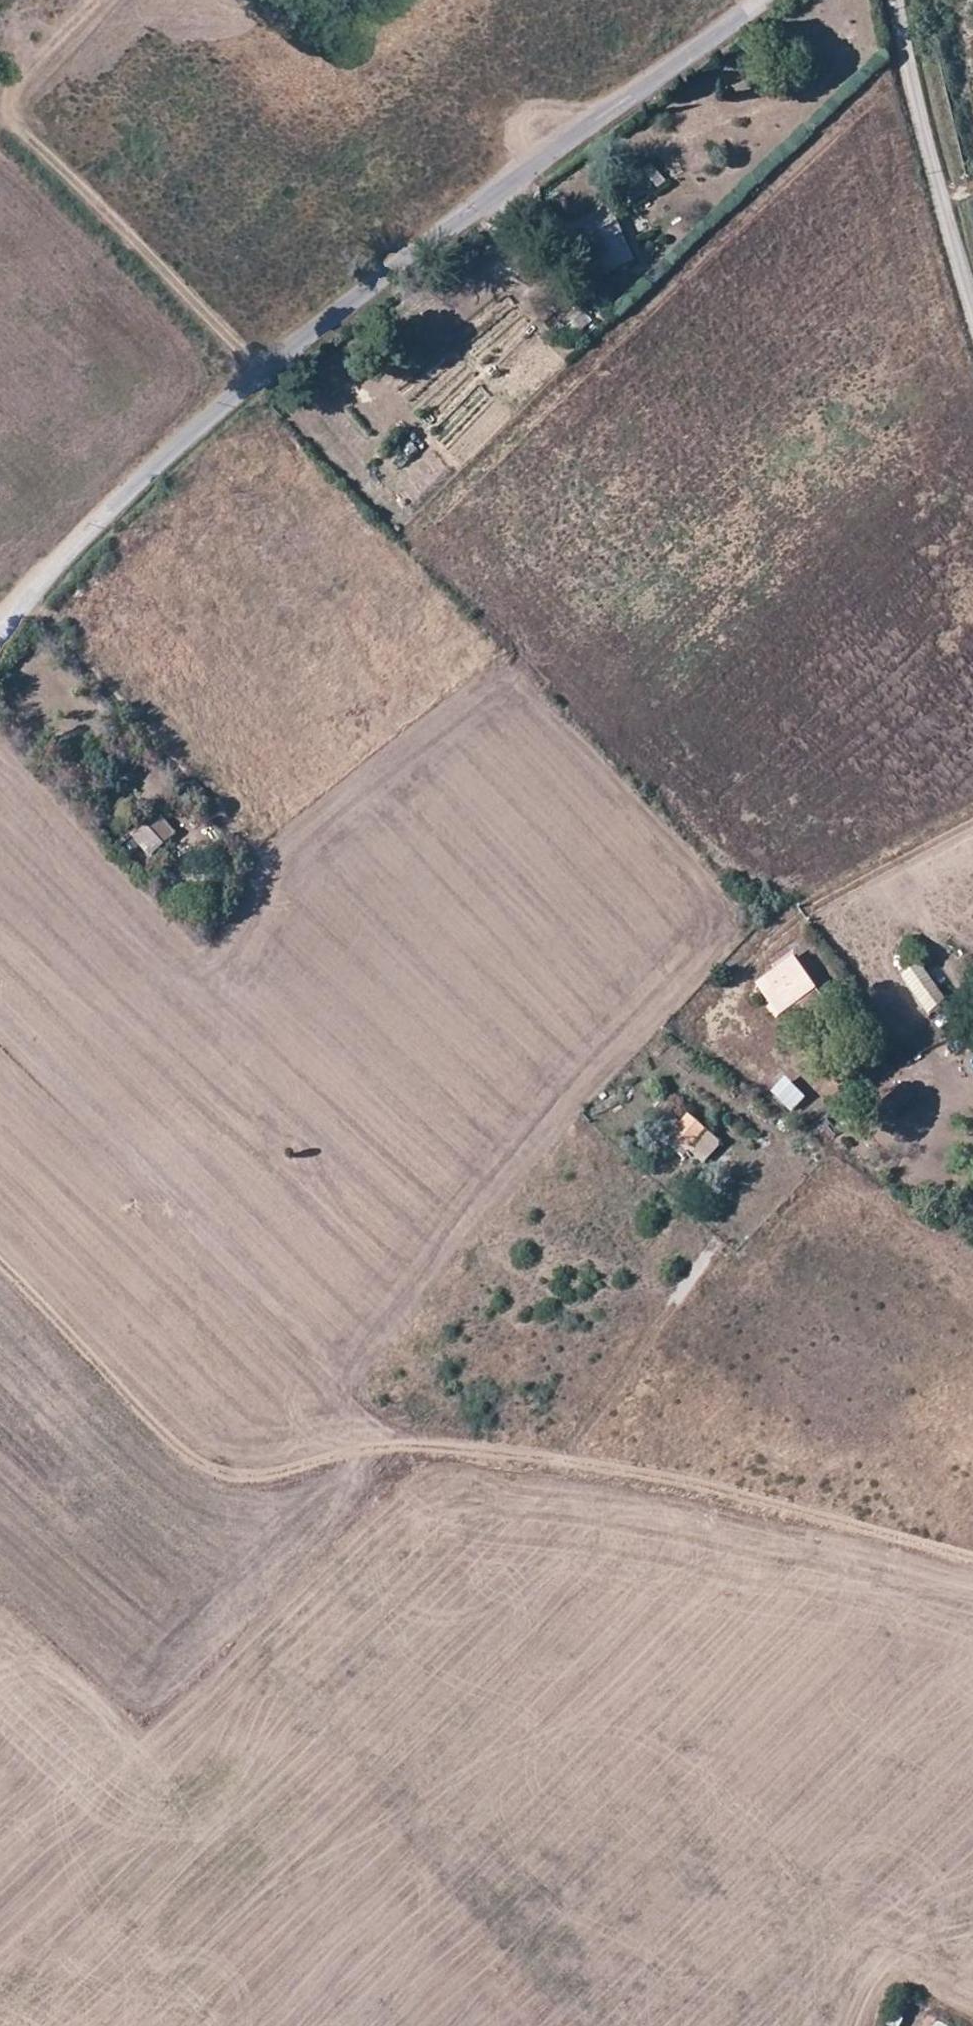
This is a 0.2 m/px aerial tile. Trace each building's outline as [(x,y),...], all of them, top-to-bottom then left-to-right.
[(958,74),(972,69),(972,61),(957,64),(955,64),(958,74)] [(599,265),(612,260),(597,230),(583,237),(599,265)] [(150,858),(162,847),(144,828),(131,838),(150,858)] [(797,1005),(818,990),(796,960),(776,975),(797,1005)] [(930,1017),(950,1003),(922,966),(902,980),(930,1017)] [(745,1059),(739,1075),(763,1083),(768,1067),(745,1059)] [(793,1114),(808,1100),(784,1075),(769,1089),(793,1114)] [(689,1152),(708,1133),(692,1119),(690,1118),(672,1138),(689,1152)] [(953,2025),(933,2017),(930,2025),(953,2025)]
